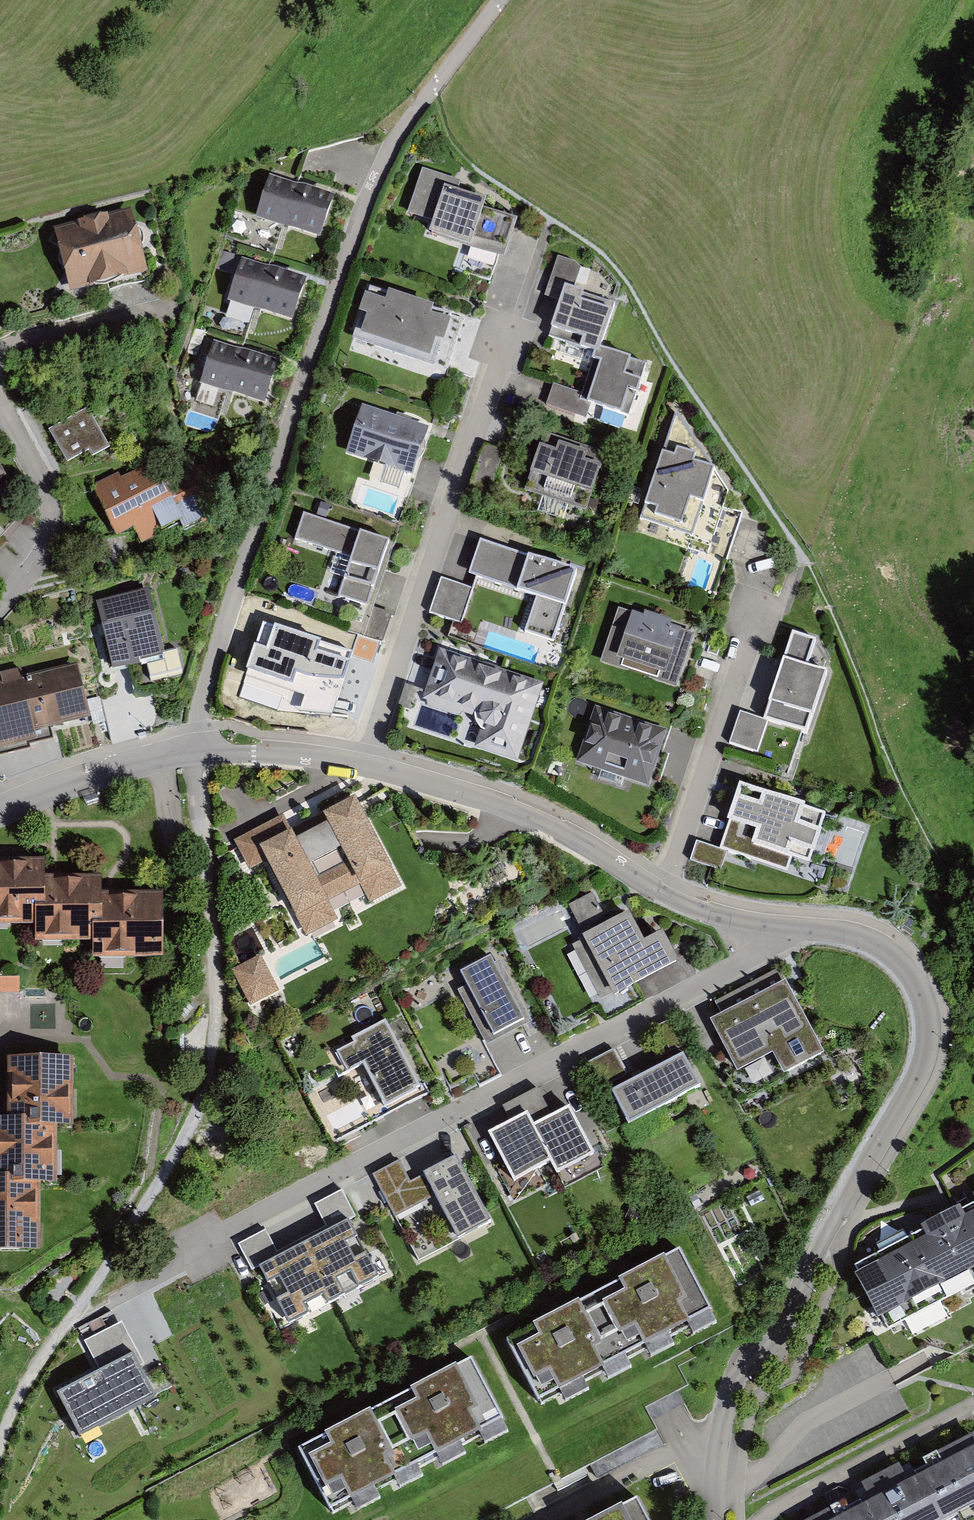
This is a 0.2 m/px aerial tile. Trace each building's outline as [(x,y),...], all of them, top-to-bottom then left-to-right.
[(421,170),(407,214),(430,221),(426,236),(504,260),(516,223),(483,212),(487,202),(459,193),(462,183),(421,170)] [(269,177),(255,219),(322,241),(336,199),(269,177)] [(147,274),(131,211),(53,230),(69,293),(147,274)] [(598,357),(599,352),(615,306),(573,292),(582,267),(557,258),(543,299),(558,304),(545,340),(593,356),(598,357)] [(242,260),(227,302),(293,325),(308,283),(242,260)] [(387,303),(366,296),(359,316),(368,318),(362,337),(431,360),(437,343),(445,345),(452,324),(432,317),(434,308),(390,294),(387,303)] [(214,343),(199,385),(266,408),(280,366),(214,343)] [(580,394),(553,385),(545,407),(585,420),(590,406),(627,419),(645,367),(599,352),(598,357),(593,356),(580,394)] [(415,477),(431,429),(362,406),(346,454),(349,455),(355,458),(405,474),(413,477),(415,477)] [(86,410),(47,432),(66,466),(88,454),(91,460),(108,451),(86,410)] [(692,538),(715,472),(676,413),(639,521),(692,538)] [(545,434),(524,492),(586,514),(606,456),(545,434)] [(501,452),(483,447),(468,491),(486,497),(501,452)] [(226,516),(202,465),(156,486),(147,468),(121,480),(119,474),(91,487),(116,540),(134,532),(141,547),(180,528),(184,535),(226,516)] [(0,470),(0,500),(13,494),(0,470)] [(304,514),(295,542),(351,561),(339,597),(369,607),(390,544),(304,514)] [(480,542),(468,576),(536,599),(524,635),(554,644),(577,574),(480,542)] [(461,625),(473,589),(441,579),(430,615),(461,625)] [(150,593),(97,605),(113,674),(146,666),(150,683),(183,675),(177,650),(164,653),(150,593)] [(392,615),(373,609),(363,638),(383,644),(392,615)] [(618,610),(600,665),(677,690),(695,635),(618,610)] [(265,623),(246,679),(261,683),(259,690),(287,700),(289,693),(306,698),(312,681),(325,643),(265,623)] [(827,677),(807,670),(816,642),(792,634),(764,721),(768,723),(808,736),(827,677)] [(378,662),(383,644),(363,638),(358,655),(378,662)] [(325,641),(325,643),(312,681),(314,681),(336,688),(343,691),(357,651),(325,641)] [(544,687),(440,652),(423,703),(484,724),(475,751),(517,765),(544,687)] [(0,684),(0,754),(36,745),(34,737),(91,723),(77,666),(0,684)] [(669,732),(595,708),(576,764),(650,788),(669,732)] [(768,723),(764,721),(739,713),(729,746),(757,755),(768,723)] [(740,788),(720,850),(728,853),(787,872),(792,857),(811,862),(826,815),(740,788)] [(285,817),(233,843),(248,872),(267,863),(306,939),(337,923),(328,904),(360,887),(371,907),(403,890),(356,799),(292,832),(285,817)] [(696,843),(690,863),(721,873),(728,853),(720,850),(696,843)] [(0,863),(0,929),(39,929),(39,945),(96,945),(96,966),(166,966),(167,897),(104,897),(104,881),(49,880),(49,863),(0,863)] [(592,895),(567,908),(578,930),(603,918),(592,895)] [(628,917),(582,941),(614,1001),(640,988),(670,973),(678,968),(663,939),(645,949),(628,917)] [(261,959),(231,974),(249,1009),(279,994),(261,959)] [(460,977),(466,989),(458,993),(487,1050),(532,1027),(500,963),(493,966),(491,961),(460,977)] [(721,1014),(786,981),(779,968),(715,1002),(721,1014)] [(0,977),(0,994),(21,992),(20,975),(0,977)] [(721,1014),(710,1020),(737,1072),(773,1054),(784,1076),(825,1054),(786,981),(721,1014)] [(354,1048),(329,1061),(340,1081),(365,1069),(388,1115),(418,1100),(417,1097),(421,1095),(386,1025),(351,1043),(354,1048)] [(612,1052),(584,1066),(597,1090),(624,1077),(612,1052)] [(683,1054),(611,1092),(629,1125),(700,1088),(683,1054)] [(10,1062),(10,1122),(0,1122),(0,1251),(44,1251),(44,1183),(60,1183),(60,1129),(76,1129),(77,1062),(10,1062)] [(557,1174),(594,1155),(569,1107),(552,1116),(538,1087),(518,1097),(552,1163),(557,1174)] [(514,1182),(552,1163),(518,1097),(502,1105),(511,1122),(489,1133),(514,1182)] [(458,1163),(410,1187),(399,1165),(373,1178),(395,1221),(435,1201),(459,1248),(493,1231),(458,1163)] [(266,1229),(238,1244),(252,1270),(259,1267),(348,1220),(356,1217),(342,1190),(315,1204),(326,1227),(277,1252),(266,1229)] [(854,1273),(859,1283),(853,1286),(877,1332),(882,1329),(889,1341),(973,1297),(973,1212),(907,1247),(903,1239),(876,1253),(880,1260),(854,1273)] [(259,1267),(289,1324),(378,1278),(348,1220),(259,1267)] [(676,1261),(590,1307),(622,1368),(709,1323),(676,1261)] [(590,1307),(502,1352),(534,1414),(622,1368),(590,1307)] [(156,1398),(140,1367),(145,1365),(121,1321),(84,1341),(100,1371),(57,1394),(80,1438),(156,1398)] [(473,1371),(385,1416),(418,1478),(505,1433),(473,1371)] [(329,1519),(336,1519),(418,1478),(385,1416),(299,1461),(329,1519)] [(822,1519),(971,1519),(973,1518),(973,1447),(972,1444),(903,1479),(899,1471),(861,1490),(865,1498),(822,1519)] [(634,1510),(616,1519),(639,1519),(634,1510)]
